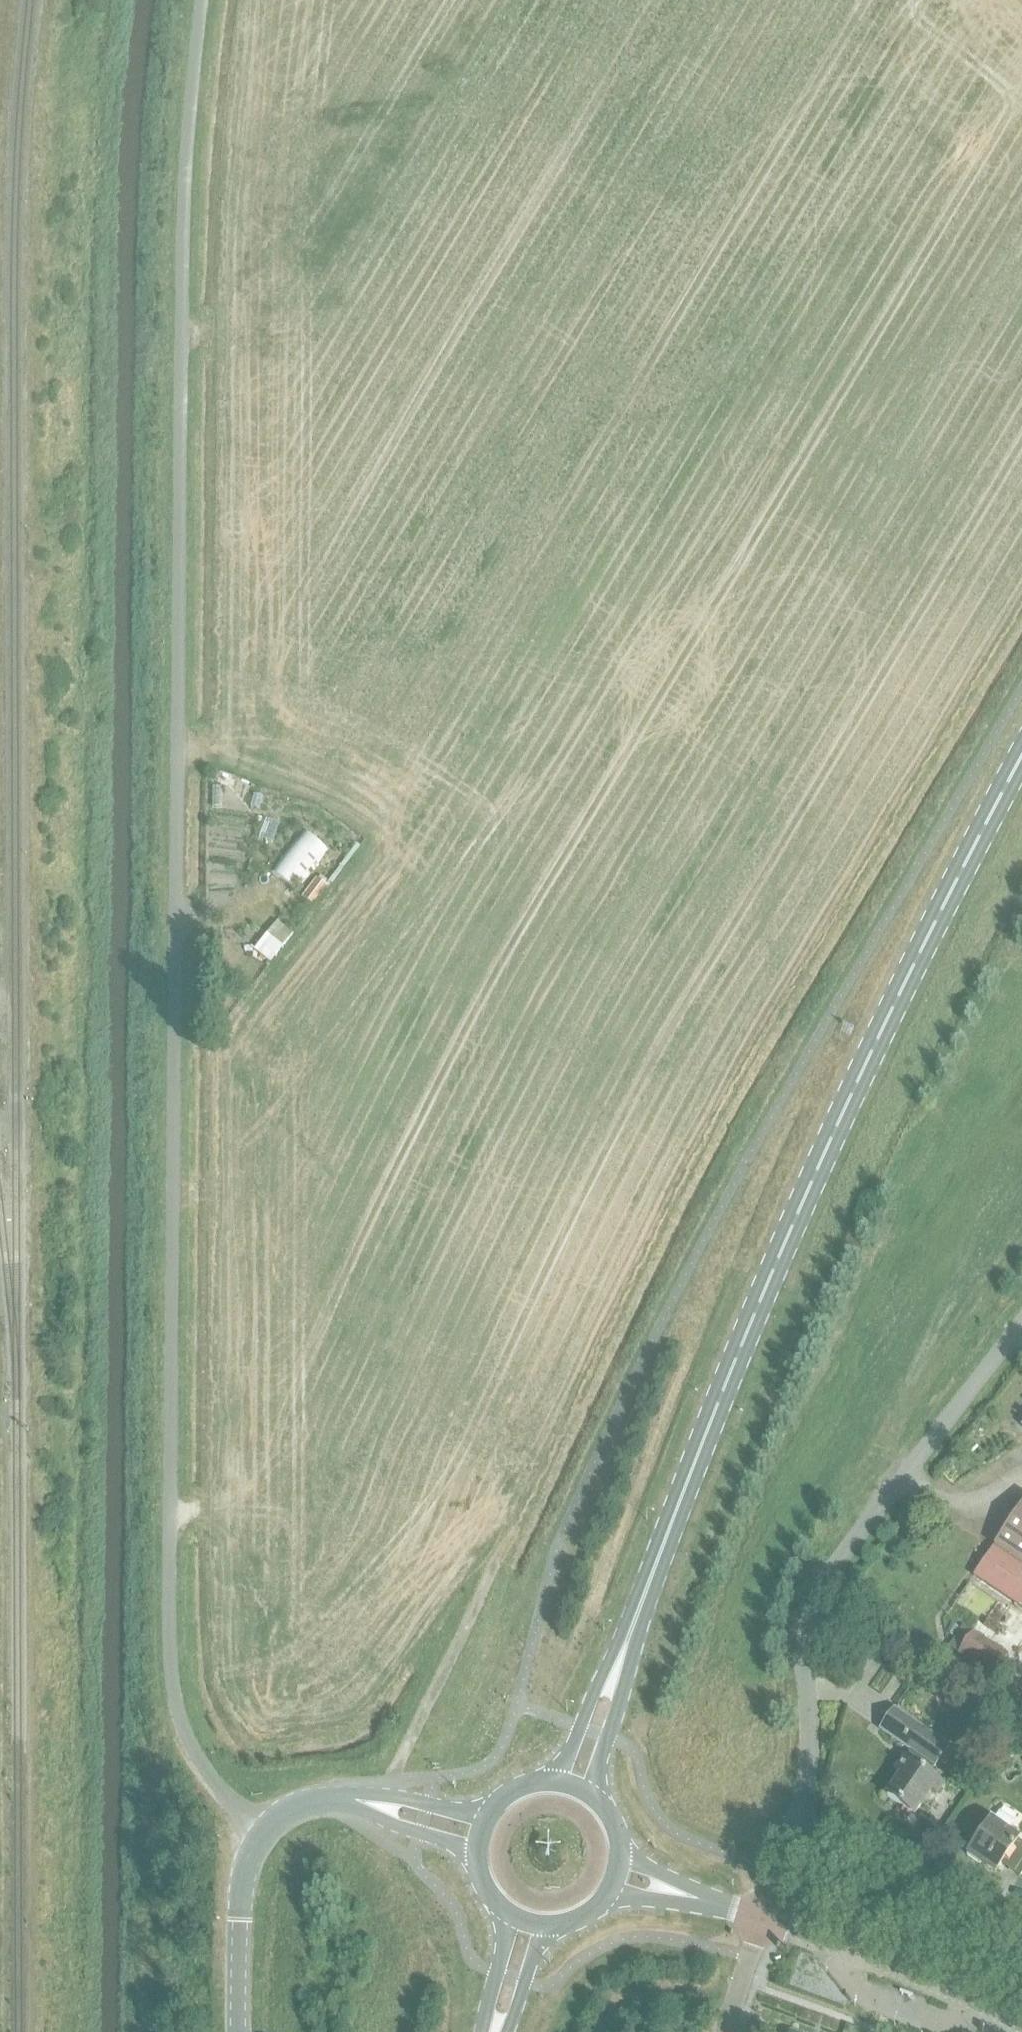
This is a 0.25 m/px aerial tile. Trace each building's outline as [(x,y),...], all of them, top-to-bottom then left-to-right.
[(303,830),(296,840),(272,871),(295,891),(327,848),(303,830)] [(304,898),(315,906),(328,888),(318,880),(304,898)] [(1020,1606),(1021,1604),(1021,1505),(974,1576),(1020,1606)] [(948,1647),(991,1676),(1005,1655),(963,1627),(948,1647)] [(943,1786),(929,1775),(934,1768),(935,1769),(951,1745),(895,1707),(881,1728),(912,1750),(897,1771),(903,1775),(888,1796),(914,1815),(932,1790),(937,1794),(943,1786)] [(1019,1878),(1021,1874),(1021,1843),(992,1822),(969,1855),(994,1873),(1000,1864),(1019,1878)]
